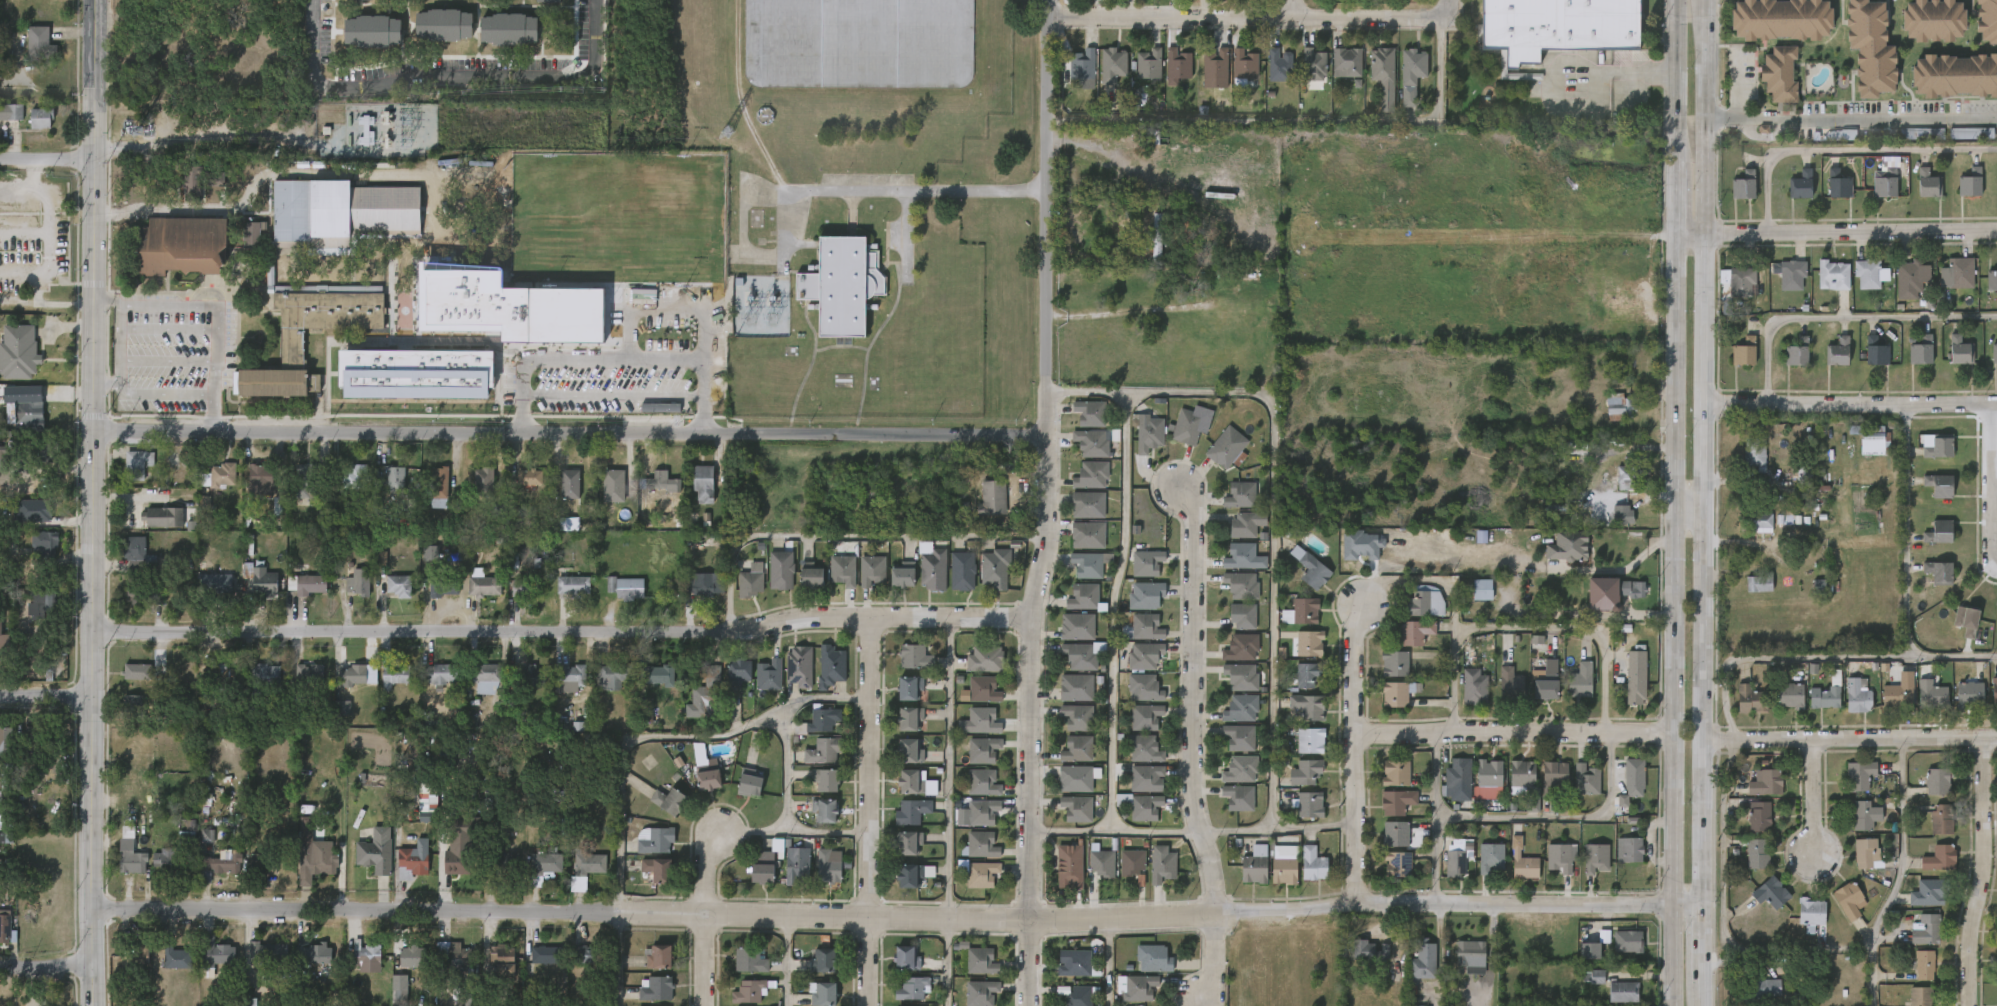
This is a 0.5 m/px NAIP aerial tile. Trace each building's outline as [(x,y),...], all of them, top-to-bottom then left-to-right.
[(745,72),(745,0),(973,0),(973,74),(971,79),(968,84),(958,88),(758,87),(750,83),(747,78),(745,72)] [(1481,48),(1481,0),(1640,0),(1640,49),(1542,49),(1542,64),(1522,64),(1522,69),(1506,69),(1506,48),(1481,48)] [(1820,0),(1829,0),(1828,7),(1832,7),(1832,28),(1829,28),(1829,35),(1821,35),(1820,39),(1809,39),(1809,36),(1805,36),(1805,38),(1797,38),(1789,38),(1789,36),(1775,35),(1775,38),(1767,38),(1767,40),(1759,39),(1759,37),(1755,37),(1755,40),(1744,40),(1744,36),(1735,36),(1735,28),(1731,28),(1731,8),(1735,9),(1735,1),(1743,1),(1743,0),(1755,0),(1758,0),(1774,0),(1788,0),(1820,0)] [(1848,3),(1848,0),(1867,0),(1867,2),(1884,2),(1884,10),(1886,10),(1886,26),(1884,26),(1884,30),(1887,30),(1886,41),(1885,41),(1884,45),(1894,46),(1894,53),(1896,53),(1896,64),(1894,64),(1894,68),(1896,68),(1896,84),(1894,84),(1894,92),(1877,92),(1877,98),(1858,98),(1858,92),(1856,92),(1856,81),(1859,81),(1859,76),(1856,76),(1856,68),(1858,68),(1858,64),(1856,64),(1856,53),(1857,53),(1858,48),(1849,48),(1849,42),(1846,42),(1846,31),(1848,31),(1849,26),(1846,26),(1846,18),(1848,18),(1848,14),(1846,14),(1846,3),(1848,3)] [(1914,2),(1914,0),(1925,0),(1925,1),(1929,1),(1929,0),(1937,0),(1942,0),(1953,0),(1953,1),(1962,1),(1962,9),(1965,9),(1965,29),(1961,29),(1961,36),(1953,36),(1953,41),(1942,41),(1942,38),(1938,38),(1938,41),(1930,41),(1930,38),(1926,38),(1926,41),(1915,41),(1915,37),(1906,37),(1906,29),(1902,29),(1902,9),(1906,9),(1906,2),(1914,2)] [(1976,3),(1976,0),(1996,0),(1996,43),(1989,43),(1989,39),(1980,39),(1980,31),(1976,31),(1976,20),(1979,20),(1979,16),(1977,16),(1977,8),(1979,8),(1979,3),(1976,3)] [(470,12),(469,35),(456,35),(456,39),(422,38),(422,36),(413,35),(414,11),(419,11),(419,10),(470,12)] [(520,12),(524,12),(524,15),(531,15),(531,20),(536,20),(536,40),(523,40),(523,44),(492,43),(492,41),(479,41),(479,15),(491,15),(491,13),(495,13),(495,12),(510,13),(510,12),(520,12)] [(382,15),(385,15),(385,19),(398,19),(398,40),(382,39),(382,45),(353,44),(354,41),(340,41),(341,19),(353,19),(353,17),(357,17),(357,16),(371,16),(371,15),(382,15)] [(49,46),(58,46),(58,60),(28,60),(29,27),(50,27),(49,46)] [(1174,47),(1174,55),(1177,55),(1177,52),(1189,52),(1189,77),(1176,77),(1176,85),(1164,85),(1164,45),(1174,45),(1174,47)] [(1116,51),(1118,49),(1121,49),(1124,52),(1123,75),(1113,75),(1113,84),(1098,84),(1098,47),(1113,46),(1112,51),(1116,51)] [(1159,48),(1158,77),(1134,76),(1134,52),(1146,52),(1146,54),(1149,54),(1149,46),(1159,47),(1159,48)] [(1277,49),(1277,57),(1279,57),(1279,53),(1282,51),(1288,51),(1290,54),(1290,74),(1287,74),(1287,82),(1267,81),(1267,47),(1277,46),(1277,49)] [(1311,46),(1311,52),(1325,52),(1324,80),(1301,80),(1301,46),(1311,46)] [(1791,66),(1791,81),(1796,81),(1796,102),(1770,102),(1770,92),(1764,92),(1764,81),(1758,81),(1758,64),(1763,64),(1763,54),(1771,54),(1771,46),(1795,46),(1795,59),(1791,59),(1791,66)] [(1092,49),(1091,77),(1067,76),(1068,52),(1079,52),(1079,54),(1082,54),(1082,47),(1092,47),(1092,49)] [(1227,48),(1226,88),(1203,87),(1203,53),(1215,53),(1215,55),(1218,55),(1218,47),(1227,48)] [(1241,49),(1241,56),(1244,56),(1244,53),(1256,53),(1256,78),(1231,77),(1231,47),(1241,47),(1241,49)] [(1392,47),(1392,112),(1378,111),(1378,80),(1368,79),(1368,49),(1374,49),(1375,47),(1392,47)] [(1416,52),(1422,50),(1424,53),(1424,77),(1414,76),(1414,85),(1399,85),(1399,49),(1406,49),(1406,47),(1414,48),(1414,52),(1416,52)] [(1360,48),(1360,76),(1343,76),(1343,71),(1331,71),(1331,48),(1347,49),(1347,48),(1360,48)] [(1989,53),(1996,53),(1996,98),(1990,98),(1990,94),(1987,94),(1987,96),(1978,96),(1978,94),(1969,94),(1969,93),(1956,93),(1956,95),(1948,95),(1948,97),(1940,97),(1940,94),(1936,94),(1936,97),(1924,97),(1924,94),(1916,94),(1916,86),(1912,86),(1912,66),(1916,66),(1916,58),(1924,58),(1924,54),(1935,54),(1935,57),(1939,57),(1939,55),(1948,55),(1948,56),(1956,56),(1956,58),(1969,58),(1969,56),(1977,56),(1977,54),(1985,54),(1985,56),(1989,56),(1989,53)] [(13,120),(0,120),(0,103),(22,104),(21,120),(20,120),(20,122),(13,122),(13,120)] [(28,128),(27,109),(50,108),(50,120),(48,120),(48,128),(28,128)] [(1993,140),(1993,128),(1949,129),(1949,140),(1993,140)] [(201,174),(201,201),(185,200),(186,187),(179,187),(179,178),(186,178),(186,165),(209,166),(209,174),(201,174)] [(1960,195),(1958,195),(1958,176),(1969,176),(1969,166),(1980,165),(1980,195),(1960,195)] [(1875,196),(1873,196),(1873,177),(1884,177),(1884,166),(1895,166),(1895,196),(1875,196)] [(1928,166),(1927,176),(1937,176),(1936,196),(1917,196),(1917,166),(1928,166)] [(1790,198),(1788,198),(1788,178),(1798,178),(1798,168),(1810,167),(1811,197),(1790,198)] [(1838,167),(1838,177),(1850,177),(1851,196),(1827,196),(1828,167),(1838,167)] [(1733,198),(1730,198),(1730,178),(1736,178),(1736,168),(1752,168),(1752,198),(1733,198)] [(223,185),(223,198),(212,198),(212,185),(209,185),(209,172),(225,172),(225,185),(223,185)] [(354,181),(354,187),(423,187),(422,234),(354,234),(354,236),(352,236),(352,248),(275,247),(276,179),(312,179),(311,240),(313,240),(313,236),(314,237),(315,179),(354,179),(354,181)] [(1162,214),(1160,262),(1151,262),(1153,213),(1162,214)] [(229,218),(230,245),(227,248),(228,265),(222,268),(222,275),(203,274),(201,271),(190,271),(186,274),(181,270),(167,270),(166,277),(140,276),(140,227),(149,227),(149,217),(229,218)] [(261,248),(243,248),(242,222),(261,222),(261,248)] [(875,270),(883,279),(883,296),(872,296),(865,301),(865,339),(818,338),(819,301),(796,300),(795,274),(817,275),(817,237),(864,238),(864,252),(875,253),(875,270)] [(275,241),(275,286),(318,286),(318,285),(385,287),(384,293),(386,293),(386,328),(304,328),(304,368),(290,368),(290,363),(283,363),(284,315),(282,315),(282,314),(265,314),(265,308),(267,308),(268,292),(269,292),(269,257),(267,257),(267,241),(275,241)] [(1148,247),(1137,247),(1137,262),(1148,261),(1148,247)] [(1950,288),(1947,288),(1947,258),(1972,257),(1972,288),(1950,288)] [(1916,298),(1896,299),(1895,263),(1912,263),(1912,258),(1920,258),(1920,293),(1916,293),(1916,298)] [(1833,259),(1833,263),(1848,263),(1848,290),(1834,290),(1835,282),(1827,282),(1827,289),(1817,288),(1817,259),(1833,259)] [(1869,259),(1869,260),(1878,260),(1878,289),(1858,289),(1857,276),(1852,277),(1852,260),(1869,259)] [(1793,260),(1804,261),(1804,276),(1800,276),(1800,289),(1779,290),(1778,261),(1793,260)] [(415,262),(422,262),(422,270),(497,271),(497,286),(600,287),(599,348),(495,347),(496,336),(414,335),(415,262)] [(1741,266),(1741,268),(1754,268),(1754,284),(1749,284),(1749,298),(1728,298),(1728,269),(1736,268),(1736,266),(1741,266)] [(1986,270),(1996,270),(1996,290),(1986,290),(1986,270)] [(1526,274),(1516,273),(1516,287),(1525,287),(1526,274)] [(29,380),(0,380),(1,374),(0,374),(0,344),(1,344),(1,326),(32,326),(32,338),(32,342),(34,342),(34,356),(39,356),(39,365),(34,365),(34,375),(29,375),(29,380)] [(1960,333),(1960,344),(1972,344),(1971,363),(1949,363),(1950,333),(1960,333)] [(1876,335),(1876,345),(1887,345),(1887,365),(1865,364),(1865,334),(1876,335)] [(1910,364),(1909,364),(1909,344),(1920,344),(1920,334),(1931,334),(1931,364),(1910,364)] [(1734,364),(1731,364),(1731,345),(1743,345),(1743,335),(1754,335),(1753,364),(1734,364)] [(1786,365),(1784,365),(1784,346),(1795,346),(1795,335),(1806,335),(1806,365),(1786,365)] [(1827,365),(1825,365),(1825,345),(1836,345),(1836,335),(1847,335),(1847,365),(1827,365)] [(334,351),(490,353),(489,393),(484,392),(483,405),(338,404),(338,390),(334,389),(334,351)] [(303,372),(303,375),(318,376),(317,392),(303,392),(303,398),(234,397),(235,371),(303,372)] [(1621,393),(1621,398),(1630,398),(1630,404),(1634,404),(1634,410),(1630,410),(1631,418),(1622,418),(1622,421),(1619,421),(1619,414),(1604,414),(1604,393),(1621,393)] [(1105,401),(1105,426),(1079,426),(1079,414),(1081,414),(1081,411),(1072,411),(1073,401),(1105,401)] [(44,423),(9,424),(9,403),(43,402),(44,423)] [(1205,416),(1194,448),(1171,440),(1173,432),(1166,430),(1168,423),(1175,425),(1180,408),(1205,416)] [(1147,455),(1137,455),(1137,421),(1147,422),(1147,418),(1164,418),(1163,445),(1157,445),(1157,447),(1147,447),(1147,455)] [(1247,441),(1223,470),(1203,453),(1226,424),(1247,441)] [(1882,425),(1882,432),(1888,432),(1888,450),(1882,450),(1882,455),(1859,455),(1860,434),(1847,434),(1847,425),(1882,425)] [(1105,431),(1105,440),(1109,440),(1109,457),(1082,456),(1082,451),(1080,451),(1080,441),(1071,441),(1072,431),(1105,431)] [(1953,457),(1924,458),(1923,446),(1934,446),(1934,435),(1953,434),(1953,457)] [(1766,438),(1766,472),(1759,472),(1759,466),(1746,466),(1746,462),(1744,462),(1744,449),(1747,449),(1747,437),(1766,438)] [(54,461),(37,461),(37,439),(55,439),(54,461)] [(148,451),(155,452),(155,466),(148,466),(148,461),(145,461),(145,481),(127,481),(127,451),(148,451)] [(1632,457),(1632,470),(1635,470),(1635,477),(1632,477),(1632,489),(1609,489),(1610,468),(1615,468),(1615,465),(1622,465),(1623,456),(1632,457)] [(1108,461),(1107,479),(1104,479),(1104,487),(1072,487),(1072,477),(1078,477),(1080,461),(1108,461)] [(233,462),(232,484),(217,483),(217,487),(208,487),(208,465),(218,466),(218,463),(221,462),(233,462)] [(255,463),(272,464),(272,491),(247,491),(247,463),(255,463)] [(366,464),(366,488),(343,488),(343,483),(339,483),(339,476),(343,476),(343,469),(349,469),(349,464),(366,464)] [(308,498),(297,498),(297,465),(320,465),(320,494),(311,494),(311,498),(308,498)] [(403,466),(402,493),(384,492),(385,465),(403,466)] [(492,466),(492,495),(472,495),(472,468),(480,468),(480,465),(492,466)] [(712,486),(713,503),(697,503),(696,491),(692,491),(692,465),(713,465),(712,486)] [(1811,466),(1811,485),(1789,484),(1789,477),(1796,477),(1796,466),(1811,466)] [(450,467),(449,498),(431,497),(433,468),(443,468),(443,467),(450,467)] [(537,468),(537,471),(544,471),(544,485),(519,485),(519,470),(532,470),(532,468),(537,468)] [(665,469),(665,478),(679,478),(678,489),(676,489),(676,491),(664,491),(664,488),(643,488),(643,477),(652,477),(652,469),(665,469)] [(193,485),(172,485),(172,470),(194,470),(193,485)] [(562,499),(562,470),(582,470),(582,499),(562,499)] [(623,503),(602,503),(602,470),(623,470),(623,503)] [(1953,475),(1953,499),(1934,499),(1934,485),(1924,485),(1924,475),(1953,475)] [(1005,514),(985,515),(984,480),(1004,480),(1005,514)] [(1254,482),(1254,507),(1220,507),(1220,497),(1230,497),(1230,494),(1227,494),(1227,482),(1254,482)] [(1105,492),(1104,517),(1071,517),(1072,491),(1105,492)] [(1567,511),(1543,511),(1543,492),(1567,493),(1567,511)] [(15,500),(15,522),(51,523),(51,501),(15,500)] [(958,517),(969,517),(968,503),(957,503),(958,517)] [(1631,506),(1631,515),(1634,515),(1634,522),(1609,522),(1609,505),(1631,505),(1631,506)] [(183,508),(183,527),(149,526),(149,521),(142,520),(142,512),(148,512),(148,508),(183,508)] [(1755,511),(1756,514),(1770,514),(1770,533),(1744,531),(1744,525),(1741,525),(1742,517),(1745,517),(1745,510),(1755,511)] [(1254,538),(1228,537),(1228,519),(1234,519),(1234,512),(1255,513),(1254,538)] [(1954,542),(1925,542),(1925,531),(1934,531),(1934,520),(1953,520),(1954,542)] [(1104,548),(1071,548),(1071,522),(1104,522),(1104,548)] [(1586,545),(1585,560),(1571,560),(1571,562),(1564,562),(1564,559),(1543,559),(1544,545),(1554,545),(1555,531),(1586,532),(1586,545)] [(60,532),(59,553),(39,552),(39,557),(25,556),(25,545),(32,546),(32,532),(60,532)] [(146,537),(146,556),(157,556),(157,568),(130,568),(130,561),(127,561),(128,558),(124,558),(125,547),(128,547),(128,537),(146,537)] [(946,541),(945,573),(947,573),(947,590),(925,590),(925,584),(919,584),(920,554),(918,554),(918,541),(946,541)] [(1253,543),(1253,568),(1219,568),(1219,558),(1229,558),(1229,555),(1227,555),(1227,543),(1253,543)] [(1301,551),(1303,551),(1330,573),(1315,592),(1298,578),(1305,569),(1287,553),(1294,545),(1301,551)] [(444,561),(422,561),(422,546),(445,546),(445,561),(444,561)] [(1010,549),(1010,566),(1006,566),(1005,590),(991,590),(992,583),(980,584),(981,553),(992,553),(992,548),(1010,549)] [(1158,576),(1132,575),(1132,550),(1165,551),(1165,564),(1158,564),(1158,576)] [(793,551),(793,589),(769,588),(769,551),(793,551)] [(386,552),(377,552),(376,565),(386,566),(386,552)] [(974,553),(974,564),(975,564),(975,574),(974,574),(973,589),(969,589),(969,590),(950,589),(951,552),(974,553)] [(1102,553),(1102,578),(1076,578),(1076,566),(1078,566),(1078,563),(1069,563),(1069,553),(1102,553)] [(855,556),(854,588),(844,588),(844,579),(842,579),(842,581),(829,581),(830,555),(855,556)] [(885,556),(884,583),(874,583),(874,580),(869,580),(869,588),(859,588),(860,556),(885,556)] [(762,561),(761,572),(763,572),(763,592),(749,591),(749,598),(738,598),(738,572),(749,572),(750,561),(762,561)] [(814,561),(814,568),(822,568),(821,585),(815,585),(814,588),(801,588),(801,585),(799,585),(800,561),(814,561)] [(1951,563),(1951,586),(1930,586),(1930,574),(1922,574),(1922,562),(1951,563)] [(257,563),(257,573),(263,571),(263,574),(279,574),(279,595),(262,595),(262,584),(258,584),(258,579),(252,579),(252,591),(245,591),(245,563),(257,563)] [(904,584),(904,587),(899,587),(899,584),(890,584),(890,567),(914,567),(914,585),(904,584)] [(368,568),(368,597),(359,597),(359,593),(343,592),(344,577),(352,577),(352,568),(368,568)] [(483,568),(483,576),(500,576),(500,594),(467,594),(468,576),(469,576),(469,568),(483,568)] [(1771,591),(1745,592),(1744,577),(1763,576),(1763,572),(1770,572),(1771,591)] [(1253,574),(1253,582),(1257,582),(1256,600),(1229,599),(1229,593),(1226,593),(1226,583),(1220,583),(1220,573),(1253,574)] [(209,574),(231,575),(231,595),(209,595),(209,591),(201,591),(201,574),(209,574)] [(326,575),(325,593),(306,592),(306,597),(295,596),(296,574),(326,575)] [(411,576),(410,599),(397,599),(398,595),(394,595),(394,593),(386,593),(386,576),(411,576)] [(618,576),(618,580),(646,579),(646,598),(635,598),(635,601),(625,602),(625,598),(619,598),(619,592),(608,593),(608,577),(618,576)] [(437,598),(427,598),(428,577),(458,578),(458,594),(440,594),(440,598),(437,598)] [(543,577),(543,596),(535,596),(535,599),(524,599),(524,596),(514,596),(514,580),(533,580),(533,577),(543,577)] [(583,594),(583,599),(572,599),(572,595),(559,594),(559,577),(592,577),(591,594),(583,594)] [(701,579),(701,581),(716,581),(715,597),(702,597),(696,596),(696,593),(688,593),(688,579),(701,579)] [(1490,581),(1489,601),(1472,600),(1472,595),(1467,595),(1467,585),(1471,585),(1471,579),(1490,579),(1490,581)] [(1618,579),(1589,579),(1588,609),(1618,610),(1618,579)] [(1644,582),(1644,592),(1643,592),(1642,598),(1627,599),(1627,596),(1618,595),(1618,581),(1644,582)] [(1158,609),(1129,608),(1129,593),(1132,593),(1132,582),(1165,582),(1165,598),(1158,598),(1158,609)] [(1098,584),(1098,609),(1066,608),(1066,606),(1064,606),(1064,601),(1065,601),(1065,598),(1074,599),(1074,596),(1072,596),(1072,583),(1098,584)] [(161,588),(161,604),(141,604),(141,607),(131,607),(131,595),(128,595),(128,587),(161,588)] [(48,614),(27,614),(27,591),(58,591),(58,604),(53,604),(53,614),(48,614)] [(1428,616),(1402,615),(1402,602),(1407,602),(1407,598),(1412,598),(1412,592),(1428,592),(1428,616)] [(1319,598),(1319,609),(1317,609),(1318,624),(1293,623),(1293,598),(1319,598)] [(1256,604),(1255,629),(1236,629),(1236,623),(1229,623),(1229,603),(1256,604)] [(1978,611),(1972,640),(1961,638),(1963,628),(1952,626),(1956,606),(1978,611)] [(1094,640),(1061,640),(1062,614),(1094,614),(1094,640)] [(1159,628),(1159,630),(1168,630),(1168,639),(1134,639),(1135,614),(1162,614),(1161,626),(1159,626),(1159,628)] [(1420,634),(1420,640),(1422,640),(1422,646),(1399,646),(1399,621),(1434,621),(1434,634),(1420,634)] [(1318,640),(1319,656),(1295,656),(1295,631),(1322,631),(1322,640),(1318,640)] [(1252,661),(1219,661),(1219,650),(1226,650),(1226,641),(1230,641),(1230,634),(1257,634),(1256,652),(1252,651),(1252,661)] [(1097,653),(1096,670),(1069,669),(1068,654),(1060,654),(1061,643),(1092,644),(1092,653),(1097,653)] [(830,644),(830,646),(834,646),(834,650),(845,650),(845,681),(833,681),(833,686),(826,685),(826,691),(818,690),(818,676),(820,676),(820,644),(830,644)] [(926,645),(925,655),(935,655),(934,668),(899,667),(901,644),(926,645)] [(1167,653),(1167,655),(1162,654),(1162,663),(1158,663),(1158,669),(1153,669),(1153,670),(1130,670),(1131,653),(1134,653),(1134,644),(1167,645),(1167,653)] [(812,646),(810,688),(797,688),(797,683),(785,683),(786,652),(791,652),(791,647),(794,647),(794,646),(812,646)] [(1006,652),(1005,672),(969,671),(970,656),(976,656),(976,647),(1003,647),(1003,652),(1006,652)] [(1408,651),(1408,676),(1383,676),(1383,659),(1381,659),(1381,651),(1408,651)] [(1637,704),(1626,705),(1626,651),(1644,651),(1645,699),(1640,699),(1640,704),(1637,704)] [(741,657),(741,660),(748,660),(748,678),(745,678),(745,679),(735,679),(735,683),(723,683),(723,676),(725,676),(725,659),(732,660),(732,657),(741,657)] [(781,657),(780,689),(756,688),(756,662),(768,662),(768,664),(770,664),(770,657),(781,657)] [(1557,659),(1557,679),(1559,679),(1559,699),(1547,699),(1547,700),(1543,700),(1543,698),(1534,698),(1535,679),(1544,679),(1545,659),(1557,659)] [(1590,661),(1589,697),(1572,699),(1572,697),(1564,697),(1565,673),(1577,673),(1577,661),(1590,661)] [(1321,676),(1318,677),(1318,682),(1314,681),(1314,688),(1296,688),(1297,663),(1321,664),(1321,676)] [(152,682),(151,683),(124,682),(125,664),(152,665),(152,682)] [(227,664),(227,669),(237,669),(236,687),(227,686),(227,692),(212,692),(212,686),(203,686),(203,668),(217,668),(217,664),(227,664)] [(268,664),(268,666),(281,666),(281,687),(263,686),(263,695),(251,694),(252,666),(257,666),(257,664),(268,664)] [(325,665),(325,685),(305,685),(305,678),(297,678),(297,664),(306,664),(306,667),(311,667),(311,665),(325,665)] [(408,665),(407,682),(389,682),(389,690),(380,690),(380,664),(408,665)] [(444,681),(444,685),(431,685),(431,682),(424,682),(424,666),(432,666),(432,664),(455,664),(455,681),(444,681)] [(500,682),(500,686),(497,686),(497,692),(507,692),(507,709),(489,709),(489,695),(477,694),(478,683),(470,683),(470,667),(477,667),(477,664),(502,665),(502,682),(500,682)] [(534,664),(534,669),(543,669),(543,686),(510,685),(511,669),(524,667),(524,664),(534,664)] [(585,664),(584,686),(575,686),(575,682),(554,682),(554,665),(573,667),(573,664),(585,664)] [(693,717),(684,717),(684,703),(691,704),(691,686),(704,686),(705,664),(720,665),(719,702),(705,702),(705,717),(693,717)] [(1931,664),(1932,685),(1934,685),(1934,686),(1949,686),(1949,706),(1920,708),(1919,664),(1931,664)] [(364,665),(363,683),(350,683),(350,687),(341,687),(341,683),(337,683),(337,669),(344,669),(344,667),(348,667),(348,665),(364,665)] [(635,665),(634,681),(623,681),(622,691),(608,691),(609,684),(602,684),(603,667),(609,667),(609,665),(635,665)] [(676,665),(676,687),(667,687),(667,684),(640,684),(640,666),(665,668),(665,665),(676,665)] [(1253,665),(1253,673),(1256,673),(1256,691),(1230,691),(1230,685),(1226,685),(1226,674),(1220,674),(1220,665),(1253,665)] [(1513,666),(1513,675),(1524,675),(1524,699),(1500,699),(1500,666),(1513,666)] [(1480,668),(1480,675),(1488,675),(1487,702),(1484,702),(1484,706),(1463,706),(1463,668),(1480,668)] [(1841,669),(1841,707),(1810,707),(1810,687),(1820,687),(1820,691),(1829,691),(1829,686),(1831,686),(1831,669),(1841,669)] [(1154,674),(1155,690),(1163,690),(1162,701),(1129,700),(1130,674),(1154,674)] [(1093,675),(1093,701),(1060,700),(1061,675),(1093,675)] [(921,678),(921,689),(917,689),(916,700),(898,700),(899,676),(921,677),(921,678)] [(999,677),(999,689),(996,689),(995,692),(1005,692),(1005,702),(971,701),(972,677),(999,677)] [(1860,677),(1867,678),(1867,691),(1873,691),(1874,712),(1848,713),(1847,678),(1860,677)] [(1975,681),(1975,683),(1984,683),(1984,705),(1968,706),(1968,710),(1959,710),(1958,683),(1975,681)] [(1425,683),(1425,693),(1407,692),(1406,708),(1380,708),(1382,692),(1380,692),(1381,682),(1425,683)] [(1752,683),(1752,691),(1767,691),(1767,713),(1737,713),(1738,683),(1752,683)] [(1794,683),(1805,684),(1804,710),(1796,710),(1796,707),(1778,707),(1778,684),(1794,683)] [(1904,684),(1907,685),(1907,688),(1913,688),(1913,706),(1883,706),(1883,685),(1904,684)] [(146,696),(145,722),(122,721),(123,695),(146,696)] [(1253,721),(1219,721),(1219,711),(1225,711),(1225,702),(1230,702),(1230,695),(1256,695),(1256,713),(1253,713),(1253,721)] [(1322,711),(1320,711),(1320,721),(1299,721),(1300,709),(1287,709),(1287,695),(1322,696),(1322,711)] [(1093,706),(1092,731),(1066,730),(1066,718),(1069,718),(1069,715),(1060,715),(1060,705),(1093,706)] [(1153,718),(1155,719),(1155,731),(1129,731),(1129,706),(1163,706),(1163,716),(1153,716),(1153,718)] [(920,708),(920,720),(915,719),(915,731),(897,730),(898,722),(896,722),(898,707),(920,707),(920,708)] [(998,708),(998,721),(995,721),(995,723),(1006,723),(1005,734),(970,733),(971,707),(998,708)] [(795,735),(793,735),(794,723),(811,724),(811,708),(841,709),(841,720),(834,720),(832,732),(806,731),(806,735),(795,735)] [(9,756),(0,756),(0,726),(11,727),(9,756)] [(1253,727),(1252,751),(1225,751),(1225,739),(1228,739),(1228,736),(1219,736),(1219,726),(1253,727)] [(44,731),(43,776),(23,775),(24,732),(25,732),(26,727),(42,727),(42,731),(44,731)] [(1322,754),(1297,754),(1297,729),(1322,729),(1322,754)] [(1162,760),(1162,762),(1129,762),(1130,735),(1152,736),(1152,742),(1154,742),(1154,751),(1162,752),(1162,760)] [(1092,736),(1093,761),(1059,761),(1059,751),(1069,751),(1069,748),(1066,748),(1066,736),(1092,736)] [(842,738),(841,753),(837,753),(837,763),(803,762),(803,750),(816,750),(816,738),(842,738)] [(917,740),(917,749),(921,749),(921,763),(898,762),(898,754),(894,754),(894,747),(899,747),(899,739),(917,740)] [(994,750),(994,752),(998,752),(997,764),(971,764),(971,739),(1005,739),(1005,750),(994,750)] [(1252,783),(1219,782),(1219,771),(1225,772),(1225,763),(1229,763),(1229,756),(1255,756),(1255,773),(1252,773),(1252,783)] [(1469,759),(1469,792),(1447,792),(1447,787),(1444,787),(1444,768),(1450,768),(1450,759),(1469,759)] [(1486,759),(1486,760),(1502,760),(1502,785),(1484,785),(1484,801),(1476,801),(1476,759),(1486,759)] [(1641,789),(1641,797),(1625,797),(1625,790),(1623,790),(1624,759),(1643,759),(1643,789),(1641,789)] [(1300,786),(1296,786),(1296,760),(1321,761),(1321,770),(1318,770),(1317,778),(1313,778),(1313,786),(1300,786)] [(1521,760),(1521,761),(1535,762),(1534,786),(1538,786),(1538,795),(1511,794),(1511,760),(1521,760)] [(1410,761),(1409,786),(1382,786),(1382,777),(1385,777),(1385,774),(1384,774),(1384,761),(1410,761)] [(1557,762),(1557,763),(1569,763),(1568,784),(1556,784),(1556,799),(1543,798),(1544,762),(1557,762)] [(1866,775),(1866,778),(1867,778),(1868,791),(1846,792),(1845,783),(1847,783),(1847,777),(1845,777),(1845,763),(1875,762),(1875,775),(1866,775)] [(707,763),(708,770),(721,768),(723,786),(715,788),(715,791),(710,791),(710,789),(697,791),(694,766),(707,763)] [(1584,763),(1584,772),(1586,772),(1586,768),(1599,768),(1598,795),(1574,795),(1574,763),(1584,763)] [(765,778),(760,796),(751,793),(750,796),(737,792),(742,774),(740,773),(742,765),(755,769),(754,775),(765,778)] [(1093,766),(1093,769),(1097,769),(1097,777),(1093,777),(1092,792),(1059,792),(1059,766),(1093,766)] [(1156,778),(1162,778),(1161,792),(1129,792),(1129,766),(1162,766),(1162,777),(1156,777),(1156,778)] [(1949,777),(1949,784),(1951,784),(1951,795),(1927,795),(1927,785),(1919,785),(1919,776),(1925,776),(1925,773),(1927,773),(1927,769),(1948,769),(1950,766),(1953,766),(1953,777),(1949,777)] [(916,770),(916,780),(920,780),(920,792),(916,792),(916,793),(898,793),(898,786),(895,786),(896,777),(898,777),(898,769),(916,770)] [(842,783),(842,786),(840,786),(840,794),(817,793),(817,783),(812,783),(812,770),(840,771),(839,782),(842,783)] [(995,782),(995,785),(1004,786),(1004,796),(971,795),(971,770),(998,771),(998,782),(995,782)] [(1777,794),(1746,795),(1746,782),(1759,782),(1759,771),(1781,770),(1781,794),(1777,794)] [(7,796),(11,795),(10,783),(8,783),(7,775),(0,776),(0,779),(4,805),(8,804),(7,796)] [(438,785),(419,784),(418,811),(437,812),(438,785)] [(1252,786),(1252,811),(1224,811),(1224,800),(1227,800),(1227,796),(1218,796),(1218,786),(1252,786)] [(673,788),(690,799),(687,803),(690,804),(683,814),(680,813),(677,818),(649,799),(655,788),(668,796),(673,788)] [(1417,802),(1417,804),(1403,804),(1402,816),(1384,815),(1384,808),(1382,808),(1382,791),(1417,791),(1417,802)] [(1322,793),(1322,807),(1324,807),(1324,818),(1298,817),(1298,808),(1292,808),(1292,798),(1297,798),(1298,792),(1322,793)] [(1092,797),(1092,822),(1066,822),(1068,807),(1059,806),(1059,796),(1092,797)] [(1162,802),(1162,806),(1153,806),(1152,809),(1158,810),(1158,820),(1154,820),(1154,822),(1129,821),(1130,796),(1162,797),(1162,802)] [(1894,800),(1894,809),(1874,808),(1874,816),(1871,816),(1871,832),(1852,831),(1853,801),(1869,801),(1869,797),(1894,798),(1894,800)] [(932,801),(932,812),(920,812),(919,826),(895,825),(895,810),(900,810),(900,799),(932,800),(932,801)] [(841,810),(841,815),(839,815),(839,824),(815,822),(815,813),(810,813),(811,800),(839,801),(839,809),(841,810)] [(995,812),(995,815),(997,816),(997,826),(970,826),(971,801),(1004,801),(1004,812),(995,812)] [(1769,803),(1769,815),(1771,815),(1771,827),(1765,827),(1765,833),(1747,833),(1747,817),(1746,817),(1746,813),(1748,813),(1748,802),(1769,803)] [(1952,803),(1954,834),(1932,834),(1932,810),(1935,810),(1934,803),(1952,803)] [(186,812),(185,819),(194,819),(194,844),(176,844),(177,812),(186,812)] [(310,817),(300,818),(300,831),(311,830),(310,817)] [(1409,848),(1409,852),(1411,852),(1411,877),(1385,876),(1385,864),(1388,864),(1388,861),(1383,860),(1384,852),(1387,852),(1387,849),(1382,849),(1382,836),(1385,836),(1385,821),(1410,821),(1409,848)] [(667,843),(667,854),(635,853),(636,835),(637,832),(643,828),(674,828),(673,842),(667,842),(667,843)] [(922,832),(922,842),(919,842),(919,855),(896,855),(897,831),(922,832)] [(998,832),(997,845),(994,844),(994,847),(1003,847),(1002,858),(970,858),(970,856),(964,856),(964,847),(970,847),(970,832),(998,832)] [(0,833),(0,843),(10,843),(10,833),(0,833)] [(481,834),(481,852),(473,852),(472,876),(451,875),(451,872),(444,872),(445,855),(449,855),(450,838),(461,838),(461,851),(470,851),(471,833),(481,834)] [(390,838),(390,876),(373,876),(373,865),(361,867),(361,865),(354,865),(353,842),(370,844),(370,838),(390,838)] [(1643,838),(1642,845),(1644,845),(1642,862),(1616,862),(1617,838),(1643,838)] [(135,849),(135,854),(150,854),(149,863),(146,863),(146,873),(129,872),(129,874),(120,874),(121,839),(136,839),(136,849),(135,849)] [(1871,869),(1856,869),(1854,840),(1877,839),(1877,849),(1871,849),(1871,869)] [(1767,840),(1768,870),(1745,869),(1745,840),(1767,840)] [(1251,884),(1239,884),(1240,857),(1250,857),(1250,844),(1265,845),(1264,884),(1251,884)] [(1504,844),(1504,870),(1492,870),(1492,867),(1489,867),(1489,875),(1479,875),(1480,844),(1504,844)] [(1572,844),(1571,875),(1562,875),(1562,867),(1547,868),(1547,844),(1572,844)] [(1955,844),(1956,869),(1921,870),(1920,857),(1935,856),(1935,845),(1955,844)] [(1314,848),(1314,858),(1325,858),(1325,879),(1300,879),(1300,845),(1314,845),(1314,848)] [(1609,845),(1609,870),(1598,870),(1598,868),(1594,868),(1594,876),(1584,876),(1584,845),(1609,845)] [(1165,847),(1165,853),(1174,853),(1174,879),(1162,879),(1162,877),(1160,877),(1160,886),(1149,886),(1149,846),(1165,847)] [(809,851),(808,876),(802,876),(802,882),(784,882),(785,847),(809,848),(809,851)] [(183,849),(183,861),(181,861),(180,874),(162,874),(162,868),(153,867),(154,853),(162,854),(162,848),(183,849)] [(413,849),(413,852),(428,852),(428,875),(409,874),(409,870),(404,870),(404,881),(397,880),(396,848),(413,849)] [(830,848),(830,852),(840,852),(840,860),(851,861),(851,869),(841,869),(841,883),(816,882),(817,848),(830,848)] [(228,850),(228,851),(232,852),(232,854),(241,854),(241,863),(238,862),(238,874),(228,874),(228,872),(211,873),(212,869),(209,869),(209,879),(199,879),(199,856),(218,858),(218,849),(228,850)] [(608,856),(608,874),(589,873),(588,878),(575,877),(576,849),(588,850),(587,855),(608,856)] [(1131,877),(1120,877),(1120,850),(1145,850),(1145,870),(1138,870),(1138,874),(1131,874),(1131,877)] [(1465,851),(1465,875),(1458,875),(1458,879),(1441,878),(1442,850),(1465,851)] [(557,852),(556,855),(564,855),(564,873),(545,872),(544,888),(531,888),(531,854),(538,855),(538,851),(557,852)] [(773,858),(772,882),(763,882),(763,885),(749,885),(750,851),(773,851),(773,858)] [(1113,875),(1113,878),(1101,877),(1101,875),(1097,875),(1097,887),(1089,887),(1089,851),(1114,851),(1113,875)] [(277,874),(249,873),(250,853),(277,854),(277,874)] [(520,855),(520,879),(488,878),(489,853),(520,855)] [(335,867),(335,875),(328,875),(328,873),(310,875),(310,887),(299,887),(298,855),(338,855),(338,867),(335,867)] [(1085,856),(1085,890),(1075,890),(1075,884),(1073,884),(1073,889),(1060,890),(1060,857),(1085,856)] [(1522,877),(1513,877),(1513,857),(1539,858),(1539,878),(1522,877)] [(670,859),(670,884),(651,884),(651,872),(636,871),(637,859),(670,859)] [(1295,860),(1294,884),(1269,883),(1270,859),(1295,860)] [(920,865),(919,876),(915,876),(915,888),(897,887),(898,881),(895,881),(896,871),(898,871),(898,863),(920,865)] [(1003,871),(1003,874),(994,873),(994,876),(997,876),(996,889),(969,888),(970,863),(1003,864),(1003,871)] [(1779,885),(1790,896),(1773,910),(1763,898),(1756,904),(1748,893),(1771,874),(1779,885)] [(1944,904),(1910,904),(1910,891),(1919,891),(1919,879),(1949,879),(1948,898),(1944,898),(1944,904)] [(1853,883),(1865,905),(1855,911),(1859,917),(1848,923),(1830,894),(1847,883),(1848,885),(1853,883)] [(1805,896),(1805,897),(1808,897),(1808,901),(1824,900),(1824,923),(1797,923),(1798,897),(1805,896)] [(6,943),(0,943),(0,910),(8,910),(7,938),(6,938),(6,943)] [(1940,914),(1939,944),(1910,943),(1911,929),(1924,930),(1924,924),(1920,924),(1920,914),(1940,914)] [(1642,931),(1642,952),(1614,952),(1614,931),(1642,931)] [(360,947),(364,947),(364,944),(380,945),(379,971),(359,970),(359,966),(351,965),(353,938),(360,938),(360,947)] [(1373,950),(1379,950),(1379,943),(1388,944),(1387,958),(1381,958),(1381,965),(1372,964),(1372,959),(1350,958),(1351,939),(1365,939),(1365,942),(1373,942),(1373,950)] [(1483,941),(1482,959),(1465,959),(1465,966),(1454,965),(1454,958),(1453,958),(1454,940),(1483,941)] [(288,944),(288,963),(251,962),(251,942),(276,944),(276,942),(281,942),(281,944),(288,944)] [(459,942),(459,948),(470,949),(469,967),(434,967),(434,942),(459,942)] [(149,944),(148,965),(135,964),(135,966),(120,966),(120,954),(133,954),(134,943),(149,944)] [(508,943),(508,947),(517,947),(517,955),(518,955),(517,975),(491,974),(491,945),(498,946),(499,943),(508,943)] [(1436,944),(1435,979),(1408,978),(1409,958),(1417,959),(1418,943),(1436,944)] [(1601,959),(1581,960),(1580,943),(1600,943),(1601,959)] [(170,948),(170,951),(191,951),(190,968),(163,968),(163,944),(170,944),(170,948)] [(228,944),(228,947),(233,947),(233,963),(205,964),(205,960),(198,961),(198,947),(214,947),(214,944),(228,944)] [(330,944),(331,963),(304,963),(304,960),(298,960),(298,946),(310,948),(314,947),(314,944),(330,944)] [(417,944),(417,947),(426,947),(425,967),(399,966),(399,947),(406,947),(406,944),(417,944)] [(602,945),(601,961),(574,961),(575,946),(581,946),(582,944),(602,945)] [(1170,970),(1170,972),(1137,971),(1137,960),(1134,960),(1134,944),(1164,946),(1164,956),(1170,956),(1170,970)] [(547,945),(547,946),(562,946),(562,963),(532,963),(532,946),(547,945)] [(669,969),(646,968),(646,955),(650,955),(650,945),(669,946),(669,969)] [(914,946),(914,956),(918,956),(918,969),(896,969),(896,963),(892,963),(892,954),(896,954),(896,945),(914,946)] [(997,948),(996,960),(993,960),(993,963),(1002,963),(1002,973),(969,972),(969,947),(997,948)] [(758,949),(758,960),(768,960),(768,972),(734,971),(734,948),(758,949)] [(836,949),(836,958),(839,959),(838,964),(836,964),(836,972),(809,972),(809,959),(813,959),(813,949),(836,949)] [(1091,950),(1091,976),(1056,975),(1057,965),(1063,966),(1063,963),(1059,963),(1059,950),(1091,950)] [(1934,980),(1917,980),(1917,951),(1934,951),(1934,980)] [(1605,972),(1583,971),(1583,983),(1604,984),(1605,972)] [(1782,978),(1782,994),(1762,994),(1762,1002),(1744,1002),(1745,978),(1752,979),(1752,971),(1764,971),(1764,978),(1782,978)] [(394,975),(392,1005),(407,1005),(408,976),(394,975)] [(645,975),(645,980),(647,980),(647,976),(671,976),(671,984),(674,984),(674,989),(671,989),(671,1000),(638,1000),(638,988),(640,988),(640,975),(645,975)] [(1150,988),(1153,989),(1153,991),(1155,991),(1155,993),(1152,993),(1152,1001),(1126,1001),(1126,976),(1159,976),(1159,986),(1150,986),(1150,988)] [(922,999),(922,1004),(916,1004),(916,1000),(895,1000),(895,989),(901,989),(902,978),(929,978),(929,993),(923,993),(922,999)] [(777,980),(777,988),(769,987),(768,995),(763,995),(762,1003),(733,1002),(734,990),(740,991),(740,985),(743,985),(743,979),(777,980)] [(996,995),(995,1005),(969,1005),(969,981),(1003,981),(1003,991),(993,991),(993,995),(996,995)] [(1637,1001),(1609,1001),(1609,981),(1638,982),(1637,1001)] [(840,982),(839,1005),(811,1005),(810,983),(840,982)] [(1091,987),(1091,1005),(1063,1005),(1063,999),(1066,999),(1067,992),(1071,992),(1072,986),(1091,987)] [(1929,1003),(1929,1005),(1909,1005),(1909,987),(1931,987),(1931,1001),(1929,1001),(1929,1003)]
